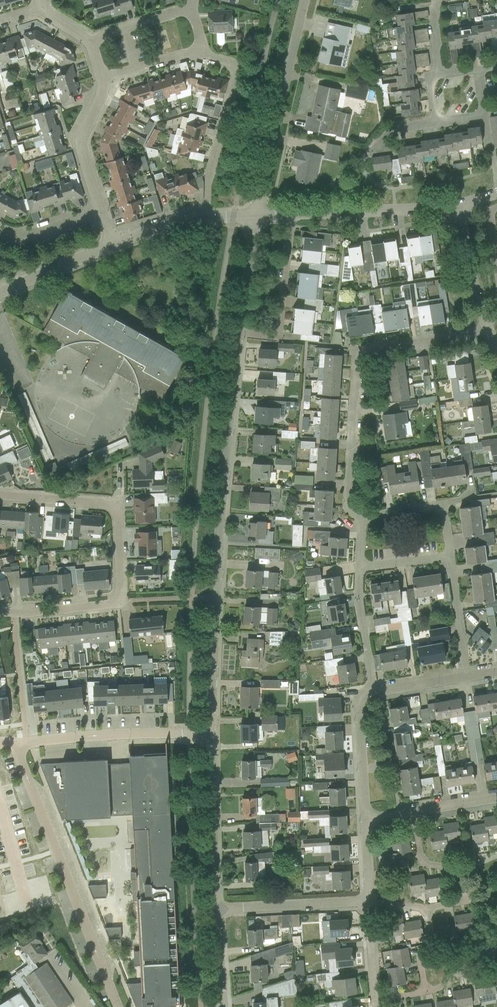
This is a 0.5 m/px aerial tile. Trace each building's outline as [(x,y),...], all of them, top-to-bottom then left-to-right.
[(94,7),(97,17),(110,13),(110,14),(116,13),(116,12),(122,10),(123,11),(132,8),(130,0),(114,0),(112,1),(112,0),(92,0),(94,7)] [(396,15),(397,26),(398,27),(411,25),(414,25),(413,19),(428,17),(427,10),(396,15)] [(208,12),(209,18),(209,32),(216,32),(217,43),(219,45),(222,45),(224,43),(223,31),(232,31),(231,11),(208,12)] [(482,22),(482,25),(484,38),(485,38),(490,37),(492,52),(496,51),(496,39),(493,13),(492,13),(492,14),(481,16),(482,22)] [(351,28),(327,22),(318,61),(345,68),(346,60),(339,58),(342,43),(348,45),(351,28)] [(371,27),(357,24),(355,31),(369,34),(371,27)] [(394,27),(394,28),(385,29),(387,41),(396,40),(428,35),(427,28),(411,31),(411,25),(398,27),(397,26),(394,27)] [(482,25),(470,26),(475,58),(482,57),(479,42),(485,41),(485,38),(484,38),(482,25)] [(458,28),(459,31),(461,44),(466,43),(469,59),(475,58),(470,26),(458,28)] [(24,38),(19,39),(22,47),(26,46),(27,48),(34,46),(46,53),(53,40),(35,30),(31,32),(31,31),(28,32),(29,32),(23,34),(24,38)] [(459,31),(447,33),(451,64),(458,63),(456,48),(462,47),(461,44),(459,31)] [(396,40),(397,51),(398,51),(411,49),(411,50),(414,49),(413,44),(428,41),(428,35),(396,40)] [(7,42),(0,44),(6,63),(11,61),(10,59),(17,57),(18,59),(25,57),(22,47),(19,39),(18,36),(6,39),(7,42)] [(53,40),(46,53),(43,58),(53,63),(56,58),(58,59),(60,66),(75,61),(73,56),(74,56),(73,53),(72,53),(71,49),(53,40)] [(394,51),(396,64),(428,59),(427,53),(412,55),(411,50),(411,49),(398,51),(397,51),(394,51)] [(396,64),(398,75),(398,76),(412,74),(415,74),(414,68),(429,66),(428,59),(396,64)] [(54,77),(56,76),(58,83),(55,84),(57,88),(57,89),(59,88),(75,83),(74,83),(73,77),(75,76),(72,65),(59,68),(52,71),(54,77)] [(176,75),(171,77),(170,77),(175,92),(175,93),(176,95),(180,94),(179,91),(186,89),(190,88),(190,84),(190,71),(181,73),(181,71),(176,72),(176,75)] [(205,97),(210,78),(203,77),(204,74),(190,71),(190,84),(190,88),(191,88),(190,91),(194,91),(201,93),(200,96),(205,97)] [(165,78),(159,80),(165,98),(169,97),(168,95),(175,93),(175,92),(170,77),(171,77),(170,74),(165,76),(165,78)] [(381,78),(376,79),(377,87),(378,92),(384,91),(387,91),(387,92),(390,92),(390,89),(416,86),(416,80),(413,80),(412,74),(398,76),(398,75),(395,75),(396,82),(386,84),(381,84),(381,78)] [(210,78),(205,97),(209,98),(210,95),(223,99),(228,80),(216,77),(216,80),(210,78)] [(147,81),(148,84),(153,98),(152,98),(153,99),(160,97),(161,100),(165,98),(159,80),(153,82),(152,80),(147,81)] [(57,89),(57,88),(54,89),(57,100),(60,99),(62,106),(75,102),(73,96),(78,94),(76,88),(78,87),(77,82),(74,83),(75,83),(59,88),(57,89)] [(128,90),(122,101),(137,109),(135,108),(138,102),(143,101),(145,106),(154,103),(153,99),(152,98),(153,98),(148,84),(144,85),(144,84),(142,85),(142,86),(128,90)] [(304,128),(314,131),(327,133),(336,135),(335,140),(349,143),(349,141),(345,140),(350,115),(341,113),(345,96),(365,100),(367,89),(347,85),(345,93),(339,92),(339,90),(318,86),(312,117),(307,116),(304,128)] [(401,91),(402,102),(402,103),(416,101),(416,102),(419,101),(418,94),(421,94),(420,88),(401,91)] [(33,99),(28,103),(32,109),(37,104),(33,99)] [(120,105),(117,111),(134,120),(136,116),(133,115),(137,109),(122,101),(120,99),(118,104),(120,105)] [(399,102),(400,106),(401,116),(420,113),(420,107),(417,108),(416,102),(416,101),(402,103),(402,102),(399,102)] [(215,104),(212,116),(218,117),(222,105),(215,104)] [(390,105),(386,105),(383,106),(385,118),(392,117),(390,105)] [(37,118),(39,124),(54,120),(53,114),(55,113),(53,108),(44,111),(33,115),(35,119),(37,118)] [(109,120),(111,121),(112,121),(126,129),(129,123),(131,124),(134,120),(117,111),(114,117),(112,115),(109,120)] [(176,128),(175,134),(181,136),(183,137),(199,141),(200,140),(201,134),(204,134),(207,123),(205,122),(206,117),(196,114),(192,126),(186,125),(185,130),(176,128)] [(54,120),(39,124),(41,131),(38,131),(40,135),(60,129),(58,125),(56,125),(54,120)] [(104,130),(106,131),(119,138),(119,139),(120,139),(124,133),(126,134),(128,130),(126,129),(112,121),(111,121),(108,127),(106,126),(104,130)] [(467,129),(467,131),(468,131),(469,144),(470,144),(481,143),(479,124),(473,125),(473,127),(467,129)] [(60,129),(40,135),(41,140),(43,139),(45,145),(60,141),(59,135),(61,134),(60,129)] [(160,131),(154,129),(145,147),(150,148),(160,131)] [(460,129),(455,130),(458,149),(470,147),(470,144),(469,144),(468,131),(467,131),(461,132),(460,129)] [(443,135),(443,138),(444,138),(446,151),(458,149),(455,130),(450,131),(450,134),(443,135)] [(106,131),(100,142),(104,156),(105,158),(106,162),(106,163),(120,158),(116,144),(119,139),(119,138),(106,131)] [(181,136),(175,134),(171,150),(163,148),(162,151),(165,152),(166,152),(176,154),(191,158),(193,152),(196,152),(198,145),(201,146),(202,141),(200,140),(199,141),(183,137),(181,136)] [(437,136),(431,137),(434,156),(447,154),(446,151),(444,138),(443,138),(437,139),(437,136)] [(420,141),(420,144),(422,157),(423,157),(434,156),(431,137),(426,137),(427,140),(420,141)] [(60,141),(45,145),(47,151),(45,152),(46,157),(57,153),(66,150),(65,145),(62,146),(60,141)] [(413,142),(408,143),(411,162),(423,160),(423,157),(422,157),(420,144),(414,145),(413,142)] [(390,160),(392,175),(400,173),(399,164),(411,162),(408,143),(403,144),(403,147),(396,148),(398,159),(390,160)] [(340,146),(327,144),(324,158),(337,160),(340,146)] [(150,148),(145,147),(144,147),(148,159),(157,156),(158,154),(157,150),(150,148)] [(295,181),(309,184),(314,185),(320,155),(301,151),(300,152),(295,151),(292,165),(298,166),(295,181)] [(166,152),(165,152),(168,161),(176,159),(175,155),(176,154),(166,152)] [(106,163),(106,162),(104,163),(105,168),(108,167),(110,173),(128,168),(127,164),(124,164),(122,158),(120,158),(106,163)] [(9,163),(11,170),(18,168),(16,161),(9,163)] [(18,168),(19,171),(28,169),(26,163),(18,165),(18,168)] [(128,168),(110,173),(112,179),(109,180),(111,185),(129,180),(127,173),(129,172),(128,168)] [(161,172),(153,175),(159,193),(165,191),(167,197),(174,195),(175,198),(180,196),(179,194),(174,178),(167,180),(167,177),(163,178),(161,172)] [(64,180),(59,182),(61,190),(62,190),(65,200),(65,199),(71,198),(71,200),(83,197),(78,182),(79,182),(76,173),(69,175),(71,181),(64,183),(64,180)] [(178,173),(173,175),(174,178),(179,194),(186,192),(186,194),(198,190),(194,178),(188,180),(186,174),(179,176),(178,173)] [(129,180),(111,185),(112,190),(115,189),(117,195),(134,190),(133,185),(131,186),(129,180)] [(46,186),(42,187),(47,205),(53,203),(54,206),(66,202),(65,199),(65,200),(62,190),(61,190),(59,182),(53,184),(54,186),(47,188),(46,186)] [(26,198),(28,203),(30,209),(31,213),(42,209),(41,207),(47,205),(42,187),(38,189),(38,191),(32,193),(31,191),(25,192),(26,198)] [(134,190),(117,195),(118,201),(116,202),(117,207),(122,205),(135,201),(133,195),(136,194),(134,190)] [(0,202),(0,210),(14,218),(19,216),(19,217),(21,216),(27,214),(26,211),(30,209),(28,203),(26,198),(16,202),(4,195),(0,202)] [(122,205),(124,211),(122,212),(125,223),(138,220),(136,213),(141,212),(139,205),(142,204),(140,200),(135,201),(122,205)] [(430,235),(419,236),(421,254),(432,253),(433,261),(440,260),(435,228),(429,229),(430,235)] [(304,237),(302,249),(322,251),(322,245),(324,245),(324,246),(329,246),(330,240),(331,234),(301,230),(300,237),(304,237)] [(402,247),(402,250),(404,265),(410,264),(409,256),(421,254),(419,236),(406,238),(407,246),(402,247)] [(395,240),(383,242),(386,260),(398,258),(399,266),(404,265),(402,250),(397,250),(395,240)] [(372,254),(367,255),(370,271),(375,270),(375,267),(386,265),(385,260),(386,260),(383,242),(370,244),(372,254)] [(344,259),(341,282),(353,280),(351,266),(357,265),(359,274),(364,273),(363,272),(370,271),(367,255),(366,250),(361,251),(360,246),(347,248),(349,258),(344,259)] [(322,251),(302,249),(301,261),(311,263),(310,268),(327,270),(327,264),(320,264),(322,251)] [(300,272),(298,285),(317,287),(319,275),(326,275),(327,270),(310,268),(310,273),(300,272)] [(378,279),(370,280),(371,287),(379,286),(378,279)] [(432,323),(428,300),(416,301),(416,299),(417,299),(415,283),(402,285),(403,288),(408,287),(409,294),(409,300),(410,299),(412,315),(418,315),(419,325),(432,323)] [(317,287),(298,285),(297,297),(307,298),(306,304),(323,306),(323,300),(316,299),(317,287)] [(66,291),(43,332),(90,359),(80,376),(104,390),(114,372),(161,399),(185,358),(170,349),(170,348),(157,340),(156,341),(108,314),(109,313),(95,305),(94,307),(66,291)] [(441,298),(428,300),(432,323),(444,321),(443,311),(448,310),(446,294),(440,295),(441,298)] [(393,304),(394,310),(397,328),(409,326),(407,316),(412,315),(410,299),(409,300),(405,300),(405,303),(393,304)] [(295,308),(294,321),(314,323),(315,310),(322,311),(323,306),(306,304),(306,309),(295,308)] [(397,328),(394,310),(381,312),(380,304),(375,305),(377,321),(382,320),(383,330),(397,328)] [(373,305),(370,306),(369,306),(370,308),(357,310),(361,334),(373,332),(371,322),(377,321),(375,305),(374,305),(373,305)] [(350,310),(350,309),(336,311),(335,329),(347,328),(348,336),(361,334),(357,310),(357,309),(350,310)] [(314,323),(294,321),(293,333),(303,334),(302,340),(318,341),(319,335),(312,335),(314,323)] [(258,364),(268,365),(275,365),(276,358),(283,358),(283,351),(293,352),(293,345),(278,344),(278,351),(276,351),(276,350),(259,349),(258,364)] [(453,352),(440,354),(441,361),(454,359),(453,352)] [(319,354),(318,367),(324,368),(324,367),(340,368),(341,355),(339,355),(325,354),(320,354),(319,354)] [(426,355),(418,356),(419,366),(420,370),(428,369),(426,355)] [(386,361),(388,374),(404,372),(403,365),(409,364),(408,358),(386,361)] [(454,365),(452,365),(449,367),(448,370),(450,379),(456,378),(472,376),(470,363),(454,365)] [(324,368),(323,381),(339,382),(340,368),(324,367),(324,368)] [(256,393),(266,394),(274,394),(275,384),(285,384),(285,380),(293,380),(294,373),(273,372),(272,380),(257,379),(256,393)] [(404,372),(388,374),(390,388),(406,385),(404,372)] [(472,376),(456,378),(451,379),(452,386),(457,385),(458,391),(473,389),(472,376)] [(339,382),(323,381),(318,380),(317,394),(338,395),(339,382)] [(406,385),(390,388),(392,400),(408,398),(406,385)] [(322,398),(321,411),(337,413),(338,399),(322,398)] [(417,409),(415,399),(398,401),(399,411),(417,409)] [(255,422),(265,422),(273,423),(273,416),(284,416),(285,409),(298,410),(298,402),(268,400),(267,407),(256,407),(255,422)] [(466,410),(468,421),(489,418),(487,405),(472,407),(472,408),(468,408),(466,410)] [(313,424),(315,424),(336,426),(337,413),(321,411),(320,418),(313,417),(313,424)] [(406,412),(392,414),(382,415),(383,423),(385,423),(386,427),(384,427),(386,439),(396,437),(405,436),(404,427),(403,427),(403,424),(407,423),(406,412)] [(468,421),(461,422),(462,428),(474,426),(475,433),(490,431),(489,418),(468,421)] [(336,426),(315,424),(314,437),(335,439),(336,426)] [(298,431),(296,430),(287,430),(282,430),(282,438),(297,439),(298,431)] [(253,451),(263,452),(277,453),(277,445),(275,444),(275,436),(254,434),(253,451)] [(464,444),(468,443),(477,442),(476,435),(463,437),(464,444)] [(451,440),(446,437),(443,441),(448,445),(451,440)] [(482,441),(483,451),(490,449),(492,461),(496,461),(496,439),(482,441)] [(170,450),(176,453),(181,444),(174,441),(170,450)] [(300,441),(300,449),(309,449),(314,449),(314,448),(314,442),(300,441)] [(468,443),(464,444),(459,445),(460,456),(463,455),(465,470),(472,469),(468,443)] [(163,456),(159,445),(139,454),(140,470),(133,470),(133,487),(151,486),(152,490),(165,489),(164,479),(152,479),(152,470),(151,470),(150,461),(163,456)] [(309,463),(334,464),(335,449),(318,448),(318,455),(309,455),(309,463)] [(450,484),(447,466),(446,462),(440,463),(430,464),(429,458),(428,449),(418,451),(420,461),(423,476),(431,475),(433,487),(440,486),(443,486),(443,485),(450,484)] [(17,461),(12,451),(0,456),(0,483),(11,478),(6,466),(17,461)] [(439,456),(429,458),(430,464),(440,463),(439,456)] [(275,468),(290,469),(294,470),(295,460),(290,459),(290,460),(276,459),(275,468)] [(453,461),(454,465),(447,466),(450,484),(465,482),(461,459),(453,461)] [(416,478),(423,476),(420,461),(415,462),(415,461),(407,462),(408,471),(401,472),(404,491),(413,490),(412,488),(418,487),(416,478)] [(333,479),(334,464),(309,463),(308,470),(317,471),(316,478),(333,479)] [(257,480),(259,480),(275,481),(275,473),(272,472),(272,465),(252,464),(251,479),(257,479),(257,480)] [(404,491),(401,472),(395,473),(393,464),(385,466),(385,467),(380,468),(383,483),(383,480),(388,479),(390,491),(396,491),(396,492),(404,491)] [(489,474),(488,467),(472,469),(473,477),(489,474)] [(294,475),(294,483),(299,483),(310,484),(312,484),(313,476),(303,475),(299,475),(294,475)] [(431,475),(423,476),(425,488),(433,487),(431,475)] [(299,483),(294,483),(293,490),(309,490),(309,497),(314,498),(314,505),(332,506),(333,491),(310,489),(310,484),(299,483)] [(249,509),(259,509),(268,510),(268,500),(279,501),(280,488),(264,487),(264,493),(259,493),(259,495),(250,494),(250,502),(249,502),(249,505),(249,509)] [(150,498),(149,498),(134,498),(134,507),(135,507),(136,522),(154,522),(154,506),(157,506),(157,503),(166,503),(166,493),(150,493),(150,498)] [(459,508),(461,522),(481,519),(487,519),(486,505),(489,505),(489,499),(482,499),(472,500),(472,506),(459,508)] [(302,525),(307,525),(317,526),(317,520),(331,521),(332,506),(314,505),(313,512),(303,512),(302,525)] [(11,528),(12,511),(0,510),(0,527),(11,528)] [(11,528),(24,529),(26,512),(25,512),(12,511),(11,528)] [(24,529),(34,530),(33,537),(42,538),(42,534),(43,520),(37,520),(37,514),(38,512),(35,512),(25,511),(25,512),(26,512),(24,529)] [(58,538),(58,531),(67,532),(67,529),(72,530),(73,521),(68,521),(68,514),(53,513),(53,521),(45,520),(44,536),(58,538)] [(172,523),(180,522),(180,513),(172,513),(172,523)] [(73,518),(73,521),(72,530),(72,536),(81,536),(81,532),(92,533),(92,538),(100,538),(102,517),(88,516),(88,515),(84,515),(84,516),(81,515),(81,519),(73,518)] [(461,522),(463,536),(474,535),(475,540),(494,538),(493,532),(483,533),(481,519),(461,522)] [(266,528),(266,521),(256,521),(256,523),(248,522),(248,526),(247,529),(248,529),(248,535),(256,536),(256,537),(260,538),(260,544),(273,544),(273,531),(269,531),(269,529),(266,528)] [(171,527),(171,536),(179,536),(179,526),(171,527)] [(306,538),(313,539),(321,539),(320,554),(335,555),(345,555),(346,538),(329,537),(330,531),(313,530),(313,531),(306,530),(306,538)] [(160,540),(156,540),(156,532),(138,532),(138,534),(135,534),(135,541),(138,541),(138,556),(156,555),(156,554),(161,554),(160,540)] [(301,546),(301,533),(292,532),(292,545),(301,546)] [(464,548),(467,564),(480,562),(480,568),(496,565),(496,559),(486,560),(485,546),(494,544),(494,538),(475,540),(475,546),(464,548)] [(172,548),(163,548),(163,558),(172,558),(172,548)] [(269,549),(254,548),(253,558),(268,559),(269,549)] [(292,556),(295,561),(303,557),(299,551),(292,556)] [(59,591),(59,592),(71,591),(70,585),(76,584),(76,578),(75,569),(75,565),(57,567),(57,574),(57,575),(59,591)] [(136,566),(136,584),(136,588),(137,588),(137,584),(142,584),(142,582),(159,582),(159,565),(136,566)] [(492,586),(490,573),(496,572),(496,565),(480,568),(481,573),(471,575),(472,589),(492,586)] [(0,579),(0,598),(8,596),(10,596),(7,585),(13,584),(13,580),(11,571),(10,568),(3,568),(6,578),(0,579)] [(83,568),(75,569),(76,578),(76,584),(84,583),(85,590),(108,587),(107,570),(83,572),(83,568)] [(304,570),(305,575),(306,582),(316,581),(319,597),(320,601),(328,600),(327,594),(341,591),(339,576),(320,579),(318,568),(304,570)] [(18,570),(11,571),(13,580),(13,584),(19,584),(20,593),(20,595),(22,595),(32,594),(32,593),(31,577),(31,576),(19,577),(18,570)] [(245,586),(255,587),(277,588),(277,573),(270,572),(270,571),(246,570),(245,586)] [(439,574),(426,576),(429,596),(442,594),(443,603),(451,602),(448,583),(447,583),(448,585),(441,586),(439,574)] [(57,575),(44,576),(45,592),(59,591),(57,575)] [(44,576),(31,577),(32,593),(45,592),(44,576)] [(406,589),(407,591),(409,609),(417,608),(415,598),(429,596),(426,576),(412,578),(413,588),(406,589)] [(398,580),(385,582),(388,599),(392,598),(394,609),(397,608),(397,610),(396,611),(397,617),(390,618),(391,623),(407,620),(407,621),(411,620),(409,609),(407,591),(399,592),(398,580)] [(374,612),(382,611),(380,600),(388,599),(385,582),(370,584),(374,612)] [(474,603),(485,601),(486,607),(492,607),(496,606),(496,599),(494,600),(492,586),(472,589),(474,603)] [(328,600),(320,601),(319,601),(320,610),(327,608),(329,622),(346,619),(343,603),(337,604),(336,598),(328,600)] [(243,622),(253,623),(259,623),(259,622),(267,622),(267,623),(271,623),(270,631),(281,630),(282,625),(275,625),(276,608),(268,608),(268,612),(259,612),(259,607),(244,606),(243,622)] [(484,631),(479,627),(471,637),(476,641),(473,646),(483,654),(490,644),(496,643),(494,627),(492,616),(494,616),(493,612),(492,607),(486,607),(485,608),(488,626),(484,631)] [(161,616),(128,619),(130,636),(163,633),(163,628),(164,626),(164,621),(162,620),(161,616)] [(373,619),(374,626),(387,624),(391,623),(390,618),(389,619),(389,616),(373,619)] [(298,630),(302,625),(295,620),(291,625),(298,630)] [(407,621),(407,620),(400,621),(405,646),(411,645),(409,631),(407,621)] [(88,621),(75,623),(78,650),(83,650),(82,642),(89,641),(90,643),(88,623),(88,621)] [(113,621),(101,622),(104,649),(108,649),(107,641),(116,640),(113,621)] [(101,622),(88,623),(90,643),(98,642),(99,650),(104,649),(101,622)] [(62,624),(63,626),(65,646),(65,644),(73,643),(74,651),(78,650),(75,623),(62,624)] [(387,624),(374,626),(375,633),(388,630),(387,624)] [(63,626),(50,627),(53,655),(58,654),(57,646),(65,646),(63,626)] [(37,628),(40,648),(48,647),(49,655),(53,655),(50,627),(37,628)] [(413,651),(418,650),(421,664),(444,659),(441,641),(448,639),(446,627),(429,630),(432,645),(426,646),(425,641),(411,644),(413,651)] [(334,628),(309,633),(311,647),(332,644),(333,653),(351,650),(348,633),(335,635),(334,628)] [(270,631),(270,645),(282,645),(283,632),(281,632),(281,630),(270,631)] [(241,666),(251,666),(251,667),(257,667),(257,659),(262,659),(263,640),(247,639),(246,650),(242,650),(241,666)] [(395,645),(391,646),(395,668),(407,666),(405,656),(404,650),(396,651),(395,645)] [(380,658),(373,659),(375,671),(382,670),(395,668),(391,646),(385,647),(386,652),(379,653),(380,658)] [(290,650),(292,656),(300,654),(298,648),(290,650)] [(340,665),(338,658),(323,660),(326,676),(338,674),(339,682),(356,679),(353,663),(340,665)] [(260,687),(280,687),(280,679),(260,679),(260,687)] [(288,680),(288,695),(297,695),(298,680),(288,680)] [(99,681),(87,682),(88,701),(94,701),(94,704),(93,704),(106,704),(105,686),(99,686),(99,681)] [(32,683),(25,684),(28,705),(33,705),(34,710),(34,711),(46,709),(44,691),(44,684),(32,686),(32,683)] [(142,684),(130,685),(130,703),(142,703),(142,684)] [(154,684),(142,684),(142,703),(154,702),(154,684)] [(166,684),(154,684),(154,702),(167,702),(167,701),(166,684)] [(117,685),(105,686),(106,704),(118,704),(117,685)] [(130,685),(117,685),(118,704),(130,703),(130,685)] [(81,687),(69,689),(71,707),(83,706),(83,705),(81,687)] [(248,708),(250,708),(250,707),(257,707),(257,687),(241,687),(240,707),(248,707),(248,708)] [(69,689),(57,690),(58,708),(71,707),(69,689)] [(57,690),(44,691),(46,709),(58,708),(57,690)] [(486,694),(489,710),(496,708),(496,692),(486,694)] [(473,696),(474,706),(476,719),(490,717),(488,710),(489,710),(486,694),(473,696)] [(0,698),(0,718),(9,717),(7,697),(0,698)] [(460,698),(447,701),(449,716),(456,715),(457,722),(464,721),(462,712),(462,708),(460,698)] [(323,699),(318,699),(318,700),(319,711),(323,711),(324,720),(330,720),(340,719),(340,704),(331,705),(330,699),(323,699)] [(427,704),(427,708),(429,720),(436,719),(449,717),(449,716),(447,701),(427,704)] [(406,706),(389,708),(391,721),(392,721),(393,727),(413,724),(416,723),(415,717),(408,718),(406,706)] [(420,709),(421,721),(422,723),(430,722),(429,720),(427,708),(420,709)] [(241,741),(251,741),(257,741),(257,739),(262,739),(262,730),(284,729),(284,716),(261,717),(261,724),(256,724),(240,724),(241,741)] [(470,721),(464,722),(464,727),(467,741),(473,739),(471,726),(470,725),(470,721)] [(394,733),(393,733),(395,745),(412,743),(416,742),(415,737),(419,736),(420,733),(419,730),(417,729),(414,729),(413,724),(393,727),(394,733)] [(325,748),(315,748),(315,754),(331,754),(331,747),(342,747),(341,731),(329,731),(329,725),(316,726),(317,737),(325,737),(325,748)] [(477,725),(471,726),(473,739),(479,738),(477,725)] [(479,738),(473,739),(475,753),(482,752),(479,738)] [(473,739),(467,741),(469,754),(475,753),(473,739)] [(412,743),(395,745),(397,758),(398,758),(399,764),(414,761),(422,760),(421,753),(414,755),(412,743)] [(440,745),(434,746),(437,767),(443,766),(440,745)] [(294,752),(285,755),(288,763),(297,760),(294,752)] [(129,763),(132,814),(134,849),(130,849),(131,872),(130,872),(130,879),(131,878),(131,879),(136,879),(136,883),(133,883),(134,896),(137,896),(137,900),(133,900),(133,901),(137,901),(139,951),(134,951),(134,965),(140,965),(141,983),(126,983),(135,1006),(171,1006),(171,1003),(179,1003),(179,1004),(179,1003),(181,1003),(180,971),(178,971),(172,870),(176,869),(175,847),(171,847),(166,754),(129,756),(129,763)] [(331,754),(315,754),(316,764),(324,763),(325,776),(343,775),(342,759),(335,760),(335,754),(331,754)] [(110,816),(132,814),(129,763),(120,763),(107,764),(107,758),(62,761),(62,763),(40,764),(61,818),(65,818),(65,819),(110,816)] [(270,760),(251,761),(241,761),(242,778),(255,778),(255,777),(261,777),(261,767),(270,767),(270,760)] [(400,769),(399,769),(401,782),(417,779),(415,767),(415,768),(414,767),(415,767),(414,762),(414,761),(399,764),(400,769)] [(464,767),(457,768),(460,784),(474,781),(471,766),(470,761),(464,762),(464,767)] [(485,769),(486,779),(496,777),(496,763),(496,761),(484,763),(485,769)] [(450,765),(444,766),(447,786),(460,784),(457,768),(451,769),(450,765)] [(417,779),(401,782),(403,795),(408,794),(409,799),(415,798),(414,793),(419,792),(420,792),(419,785),(433,783),(434,790),(441,789),(439,776),(432,777),(417,779)] [(260,787),(273,787),(273,786),(289,786),(288,779),(260,779),(260,787)] [(328,797),(318,797),(319,805),(335,804),(345,803),(344,788),(328,789),(328,797)] [(252,798),(242,798),(243,815),(253,815),(255,815),(255,824),(259,824),(275,823),(279,823),(278,814),(278,813),(268,814),(264,814),(264,806),(263,797),(252,798)] [(346,831),(345,816),(325,817),(324,810),(307,811),(299,811),(299,812),(300,819),(307,819),(307,820),(318,819),(319,825),(329,825),(330,832),(339,832),(341,832),(346,831)] [(300,819),(299,812),(287,812),(287,822),(299,822),(300,819)] [(484,823),(485,823),(487,834),(496,832),(496,815),(483,817),(484,823)] [(443,824),(443,830),(444,830),(446,841),(460,838),(457,822),(443,824)] [(244,847),(254,846),(268,846),(267,831),(275,831),(275,825),(280,825),(280,823),(275,823),(259,824),(259,831),(243,832),(244,847)] [(485,823),(484,823),(470,826),(473,843),(488,840),(487,834),(485,823)] [(429,832),(432,849),(447,847),(446,841),(444,830),(443,830),(429,832)] [(391,839),(393,853),(404,852),(410,851),(408,836),(391,839)] [(302,839),(300,839),(300,847),(303,847),(313,847),(313,853),(320,852),(330,852),(330,860),(341,859),(341,860),(343,859),(348,859),(347,844),(328,845),(328,838),(318,838),(302,839)] [(278,851),(271,852),(249,855),(249,862),(244,862),(245,880),(265,879),(264,861),(272,861),(272,862),(278,862),(278,851)] [(291,851),(291,861),(300,861),(299,851),(291,851)] [(393,853),(387,854),(389,869),(406,866),(404,852),(393,853)] [(328,866),(313,867),(313,875),(325,874),(325,880),(332,880),(333,887),(349,887),(348,871),(328,872),(328,866)] [(426,891),(424,880),(423,874),(408,876),(411,893),(425,891),(426,891)] [(300,885),(300,877),(290,877),(290,886),(300,885)] [(438,878),(424,880),(426,891),(425,891),(426,897),(441,894),(438,878)] [(106,884),(87,885),(93,898),(106,898),(106,884)] [(100,926),(104,924),(94,901),(89,903),(100,926)] [(454,916),(455,923),(456,928),(457,931),(474,928),(471,913),(454,916)] [(291,914),(276,915),(277,924),(281,924),(281,927),(288,927),(288,933),(292,932),(292,926),(291,914)] [(299,926),(299,914),(291,914),(292,926),(299,926)] [(386,933),(397,932),(403,930),(403,928),(403,927),(403,923),(401,915),(384,918),(386,933)] [(348,934),(347,919),(322,921),(323,942),(335,941),(335,935),(348,934)] [(420,920),(403,923),(403,927),(403,928),(403,930),(405,938),(415,936),(415,933),(422,932),(420,920)] [(456,928),(455,923),(438,926),(440,939),(447,938),(448,941),(458,939),(457,931),(456,928)] [(249,946),(259,945),(262,944),(262,939),(277,938),(276,928),(276,925),(269,926),(269,929),(261,929),(247,930),(249,946)] [(121,927),(104,928),(109,939),(121,939),(121,927)] [(33,929),(16,940),(24,952),(21,954),(28,964),(15,973),(16,974),(10,978),(19,991),(30,984),(25,977),(38,968),(35,963),(48,955),(41,944),(42,943),(33,929)] [(65,937),(68,944),(75,940),(72,934),(65,937)] [(274,964),(273,957),(292,952),(292,950),(291,942),(259,952),(260,964),(250,965),(251,980),(261,980),(267,979),(267,971),(266,965),(274,964)] [(321,945),(322,956),(322,960),(328,959),(329,972),(336,971),(337,971),(337,966),(352,964),(352,956),(352,954),(351,954),(351,948),(339,949),(338,943),(321,945)] [(396,960),(397,967),(402,966),(410,965),(407,947),(391,950),(393,960),(396,960)] [(73,1002),(46,963),(38,968),(25,977),(30,984),(19,991),(0,1003),(0,1006),(66,1006),(73,1002)] [(397,967),(387,968),(388,979),(391,978),(392,986),(405,983),(402,966),(397,967)] [(294,969),(289,971),(283,973),(286,980),(296,977),(296,976),(295,973),(294,969)] [(329,972),(315,974),(316,982),(323,981),(324,988),(338,986),(338,994),(343,993),(343,994),(346,994),(345,993),(355,992),(354,977),(337,979),(336,971),(329,972)] [(477,995),(495,992),(492,976),(479,979),(479,982),(475,982),(477,995)] [(253,1006),(278,1006),(277,997),(297,995),(295,977),(286,980),(261,988),(263,1002),(253,1003),(253,1006)] [(452,991),(453,999),(454,1006),(472,1004),(469,988),(452,991)] [(437,1006),(454,1006),(453,999),(436,1002),(437,1006)]
